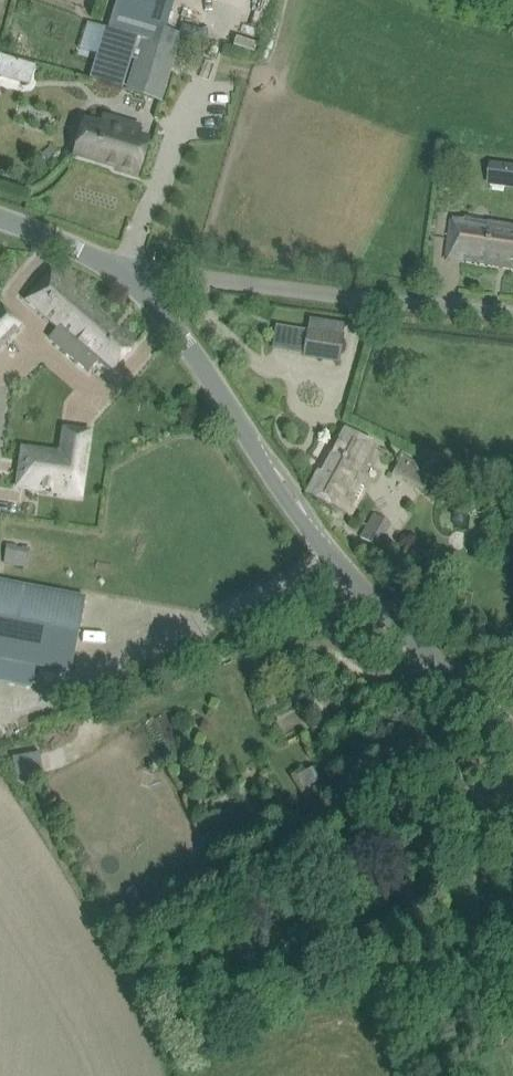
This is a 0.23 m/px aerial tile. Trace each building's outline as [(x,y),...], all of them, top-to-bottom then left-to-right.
[(126,90),(160,100),(180,33),(164,28),(172,0),(125,0),(119,20),(115,19),(112,28),(142,37),(126,90)] [(109,29),(93,80),(122,89),(138,38),(109,29)] [(29,84),(34,66),(0,55),(0,75),(29,84)] [(85,122),(76,155),(118,167),(117,170),(136,176),(147,141),(122,133),(125,123),(104,117),(101,127),(85,122)] [(503,184),(512,186),(512,165),(505,164),(503,184)] [(512,270),(512,225),(466,217),(465,223),(454,221),(448,259),(512,270)] [(82,299),(51,272),(26,301),(57,328),(82,299)] [(135,344),(99,313),(82,299),(57,328),(49,338),(89,372),(97,362),(111,374),(135,344)] [(5,341),(22,326),(0,303),(0,346),(5,341)] [(338,362),(345,324),(309,318),(303,356),(338,362)] [(307,493),(350,515),(364,487),(357,484),(375,445),(339,428),(307,493)] [(80,496),(86,458),(23,449),(17,487),(80,496)] [(391,474),(420,490),(429,474),(400,458),(391,474)] [(360,538),(377,547),(390,524),(374,514),(360,538)] [(6,544),(3,562),(25,565),(27,547),(6,544)] [(85,598),(0,581),(0,660),(71,673),(85,598)] [(133,886),(125,891),(134,905),(142,901),(133,886)]
